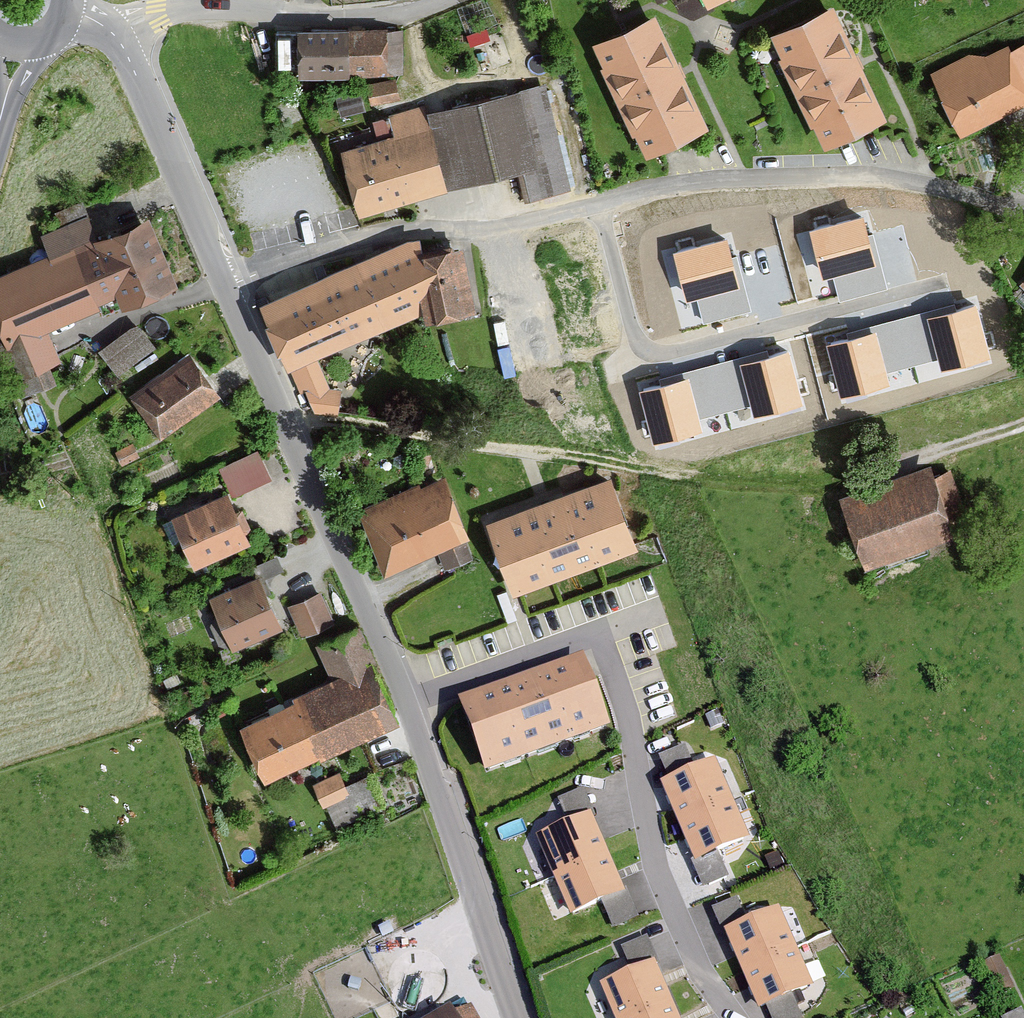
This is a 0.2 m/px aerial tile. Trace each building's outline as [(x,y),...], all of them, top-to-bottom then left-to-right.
[(708,12),(736,0),(703,0),(708,12)] [(773,36),(828,151),(893,121),(838,5),(773,36)] [(594,47),(649,162),(714,131),(659,16),(594,47)] [(301,33),(302,79),(396,78),(396,33),(301,33)] [(964,139),(1023,109),(1023,47),(1013,52),(1009,46),(981,60),(978,54),(933,76),(964,139)] [(425,118),(423,109),(390,118),(395,138),(342,152),(360,218),(521,175),(529,205),(574,193),(545,85),(425,118)] [(397,85),(369,90),(372,108),(400,103),(397,85)] [(150,218),(96,240),(87,219),(41,238),(49,256),(0,276),(0,333),(20,381),(60,364),(46,331),(120,300),(124,310),(179,287),(150,218)] [(860,220),(810,233),(822,282),(832,279),(838,302),(887,290),(873,234),(864,236),(860,220)] [(290,371),(425,314),(427,324),(477,318),(463,249),(423,255),(422,242),(409,243),(262,304),(290,371)] [(725,242),(674,254),(687,303),(697,301),(702,323),(751,311),(738,256),(729,258),(725,242)] [(945,374),(990,361),(975,306),(957,311),(955,303),(902,317),(915,365),(941,358),(945,374)] [(834,345),(849,399),(895,387),(891,371),(915,365),(902,317),(851,331),(853,340),(834,345)] [(99,352),(120,376),(156,350),(136,324),(99,352)] [(750,421),(795,409),(780,354),(762,359),(760,351),(708,365),(721,412),(746,405),(750,421)] [(190,356),(130,401),(163,443),(222,398),(190,356)] [(640,392),(655,447),(700,435),(696,419),(721,412),(708,365),(656,379),(658,387),(640,392)] [(305,390),(318,413),(338,416),(341,397),(305,390)] [(223,470),(235,498),(273,482),(260,454),(223,470)] [(844,501),(871,572),(959,539),(954,527),(969,521),(951,472),(936,478),(932,467),(844,501)] [(633,542),(610,478),(494,520),(517,584),(633,542)] [(386,567),(465,534),(443,480),(363,512),(386,567)] [(251,543),(229,494),(173,520),(195,568),(251,543)] [(462,542),(440,553),(447,568),(469,557),(462,542)] [(284,630),(259,576),(211,598),(236,652),(284,630)] [(334,623),(320,594),(289,608),(303,638),(334,623)] [(361,628),(318,647),(332,680),(294,697),(296,703),(242,727),(267,783),(323,758),(324,761),(404,725),(361,628)] [(463,703),(487,767),(603,725),(579,660),(463,703)] [(745,837),(713,764),(665,785),(697,858),(745,837)] [(314,786),(324,810),(353,798),(343,774),(314,786)] [(620,891),(589,818),(542,838),(573,911),(620,891)] [(808,985),(777,912),(729,932),(760,1005),(808,985)] [(596,963),(607,986),(657,962),(647,940),(596,963)] [(652,966),(604,987),(617,1017),(675,1017),(652,966)]
